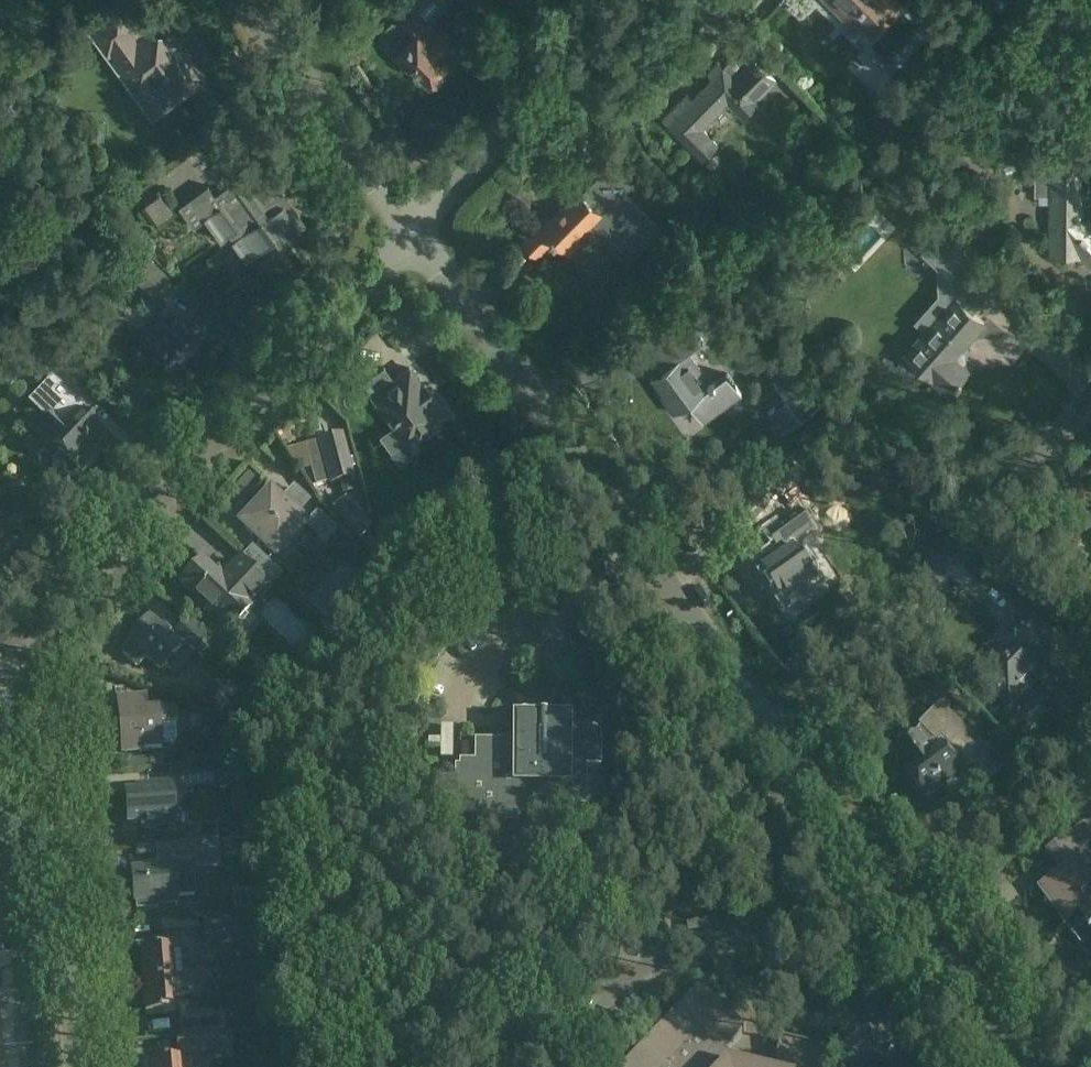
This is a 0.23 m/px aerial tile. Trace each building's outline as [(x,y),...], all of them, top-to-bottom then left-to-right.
[(380,37),(381,42),(407,66),(410,63),(432,83),(438,83),(444,76),(445,71),(443,69),(454,57),(447,51),(455,42),(442,29),(439,33),(431,26),(449,6),(444,2),(446,0),(415,0),(399,17),(403,20),(398,25),(394,21),(380,37)] [(873,27),(870,30),(871,32),(900,2),(897,0),(844,0),(873,27)] [(831,26),(810,3),(788,23),(800,37),(814,25),(822,34),(831,26)] [(119,5),(88,27),(137,93),(149,84),(165,105),(200,80),(172,41),(167,45),(163,40),(149,37),(144,40),(141,35),(136,39),(132,34),(137,30),(119,5)] [(1058,34),(1066,28),(1053,13),(1045,20),(1058,34)] [(686,93),(663,117),(703,156),(717,142),(701,127),(728,99),(744,115),(758,100),(756,98),(776,77),(752,54),(737,69),(729,61),(723,66),(717,61),(708,71),(714,76),(692,98),(686,93)] [(846,84),(883,119),(901,100),(864,65),(846,84)] [(144,111),(137,122),(156,135),(164,124),(144,111)] [(579,235),(589,225),(595,231),(596,230),(628,262),(660,229),(623,192),(632,182),(613,164),(583,194),(579,190),(549,221),(546,218),(523,242),(537,256),(554,239),(569,254),(584,239),(579,235)] [(1049,196),(1050,164),(1035,164),(1035,196),(1049,196)] [(1050,164),(1049,196),(1048,254),(1079,254),(1089,263),(1090,261),(1090,222),(1087,218),(1084,219),(1077,212),(1079,164),(1050,164)] [(207,186),(178,207),(193,227),(204,219),(220,241),(228,235),(232,241),(231,241),(246,261),(274,241),(277,246),(305,225),(267,172),(247,186),(245,184),(238,189),(232,182),(214,196),(207,186)] [(948,187),(932,200),(926,204),(938,219),(959,202),(948,187)] [(144,207),(158,226),(174,214),(160,195),(144,207)] [(926,330),(906,353),(949,392),(957,384),(958,384),(962,380),(961,379),(969,370),(961,363),(964,359),(964,352),(960,349),(985,322),(969,307),(995,278),(972,257),(970,259),(941,232),(919,256),(935,271),(937,295),(915,319),(926,330)] [(536,274),(554,258),(547,251),(530,268),(536,274)] [(145,252),(127,273),(157,301),(176,281),(145,252)] [(162,331),(152,322),(140,335),(170,364),(186,348),(188,350),(200,337),(178,315),(168,325),(162,331)] [(162,331),(168,325),(158,316),(152,322),(162,331)] [(690,321),(652,349),(665,367),(654,376),(667,394),(663,396),(675,412),(691,401),(703,419),(742,391),(729,373),(709,387),(698,371),(702,369),(689,351),(704,340),(690,321)] [(787,398),(769,412),(783,432),(822,403),(793,364),(774,379),(787,398)] [(386,366),(365,381),(373,393),(371,395),(405,441),(417,433),(419,436),(422,436),(426,435),(429,433),(431,430),(432,426),(430,423),(442,414),(430,397),(432,395),(423,384),(421,385),(409,368),(394,378),(386,366)] [(55,414),(39,431),(59,450),(51,458),(51,466),(57,472),(64,472),(72,463),(82,471),(100,451),(96,447),(104,437),(70,406),(59,418),(55,414)] [(321,441),(285,449),(294,462),(298,469),(311,466),(315,486),(331,482),(331,483),(353,478),(343,435),(321,440),(321,441)] [(376,451),(390,462),(399,451),(385,440),(376,451)] [(10,493),(0,484),(0,504),(10,493)] [(305,525),(309,520),(271,484),(238,520),(277,555),(305,525)] [(779,550),(758,564),(788,607),(806,595),(801,588),(816,577),(806,562),(810,559),(793,535),(810,523),(799,507),(785,517),(787,521),(771,533),(779,545),(783,541),(792,554),(786,557),(782,551),(779,550)] [(318,511),(309,520),(305,525),(324,545),(338,530),(318,511)] [(348,517),(340,524),(346,531),(354,523),(348,517)] [(251,544),(242,553),(274,583),(282,574),(251,544)] [(202,559),(181,582),(223,621),(224,619),(244,638),(260,622),(248,611),(271,587),(241,559),(231,569),(231,571),(224,579),(202,559)] [(120,650),(137,665),(140,664),(147,656),(160,668),(181,646),(150,617),(129,639),(129,640),(120,650)] [(1053,656),(1064,644),(1037,617),(1025,629),(1017,621),(1003,636),(1006,639),(994,652),(998,656),(980,675),(1003,698),(1013,688),(1017,691),(1021,690),(1026,688),(1055,658),(1053,656)] [(193,652),(195,650),(205,639),(207,637),(185,618),(172,632),(193,652)] [(325,636),(315,627),(297,646),(307,655),(325,636)] [(205,639),(195,650),(202,656),(212,645),(205,639)] [(276,677),(252,654),(240,669),(263,691),(276,677)] [(231,708),(242,718),(256,702),(245,692),(231,708)] [(177,739),(175,720),(177,720),(176,706),(158,708),(158,707),(147,708),(146,693),(118,695),(122,749),(126,752),(140,751),(143,748),(161,746),(161,745),(173,744),(177,739)] [(1005,769),(938,704),(917,725),(922,730),(916,736),(915,735),(897,748),(911,769),(908,771),(925,795),(942,783),(953,799),(970,787),(959,771),(969,765),(986,782),(1005,769)] [(436,781),(436,794),(440,794),(440,801),(462,801),(462,816),(477,817),(477,837),(482,837),(482,840),(498,840),(498,818),(516,818),(516,810),(534,810),(534,797),(547,797),(547,810),(567,810),(567,805),(585,805),(585,775),(582,775),(583,767),(601,767),(601,766),(598,766),(598,736),(593,731),(567,730),(567,719),(534,719),(532,714),(529,711),(524,710),(520,711),(516,714),(515,719),(515,741),(475,741),(475,762),(460,762),(460,781),(436,781)] [(440,725),(440,758),(453,758),(453,725),(440,725)] [(151,765),(150,755),(138,756),(139,766),(151,765)] [(150,755),(151,765),(159,764),(158,755),(150,755)] [(224,790),(223,785),(223,784),(228,783),(226,765),(222,765),(182,768),(182,781),(183,787),(215,785),(215,790),(224,790)] [(175,826),(174,822),(171,784),(139,786),(140,792),(125,793),(128,824),(142,823),(142,829),(175,826)] [(1040,887),(1063,920),(1080,908),(1089,922),(1090,921),(1090,872),(1085,864),(1090,860),(1090,861),(1090,820),(1048,851),(1062,871),(1040,887)] [(159,865),(133,867),(136,898),(138,898),(138,907),(158,905),(157,896),(178,894),(196,892),(194,864),(219,862),(217,838),(158,843),(159,865)] [(257,915),(202,919),(203,944),(259,940),(257,915)] [(199,948),(199,961),(236,959),(235,946),(199,948)] [(170,948),(139,951),(142,982),(183,978),(182,971),(184,971),(183,964),(171,965),(170,951),(170,948)] [(0,955),(0,968),(26,966),(25,953),(0,955)] [(0,968),(0,982),(28,980),(26,966),(0,968)] [(209,969),(197,970),(198,985),(212,984),(211,976),(211,969),(209,969)] [(184,971),(182,971),(183,978),(183,984),(191,983),(191,985),(198,985),(197,970),(184,971)] [(183,978),(142,982),(145,1015),(175,1012),(174,997),(192,996),(191,985),(191,983),(183,984),(183,978)] [(0,982),(0,995),(29,993),(28,980),(0,982)] [(734,1064),(738,1059),(727,1049),(748,1028),(746,1027),(745,1028),(702,988),(628,1066),(746,1066),(734,1064)] [(0,995),(0,1003),(0,1009),(30,1006),(29,993),(0,995)] [(30,1006),(0,1009),(2,1022),(31,1020),(30,1006)] [(178,1014),(180,1034),(225,1031),(223,1010),(178,1014)] [(31,1020),(2,1022),(3,1036),(32,1033),(31,1020)] [(32,1033),(3,1036),(4,1049),(33,1046),(32,1033)] [(216,1033),(174,1036),(176,1054),(217,1051),(216,1033)] [(825,1047),(782,1037),(775,1066),(821,1066),(825,1047)] [(33,1046),(4,1049),(5,1062),(34,1060),(33,1046)]
